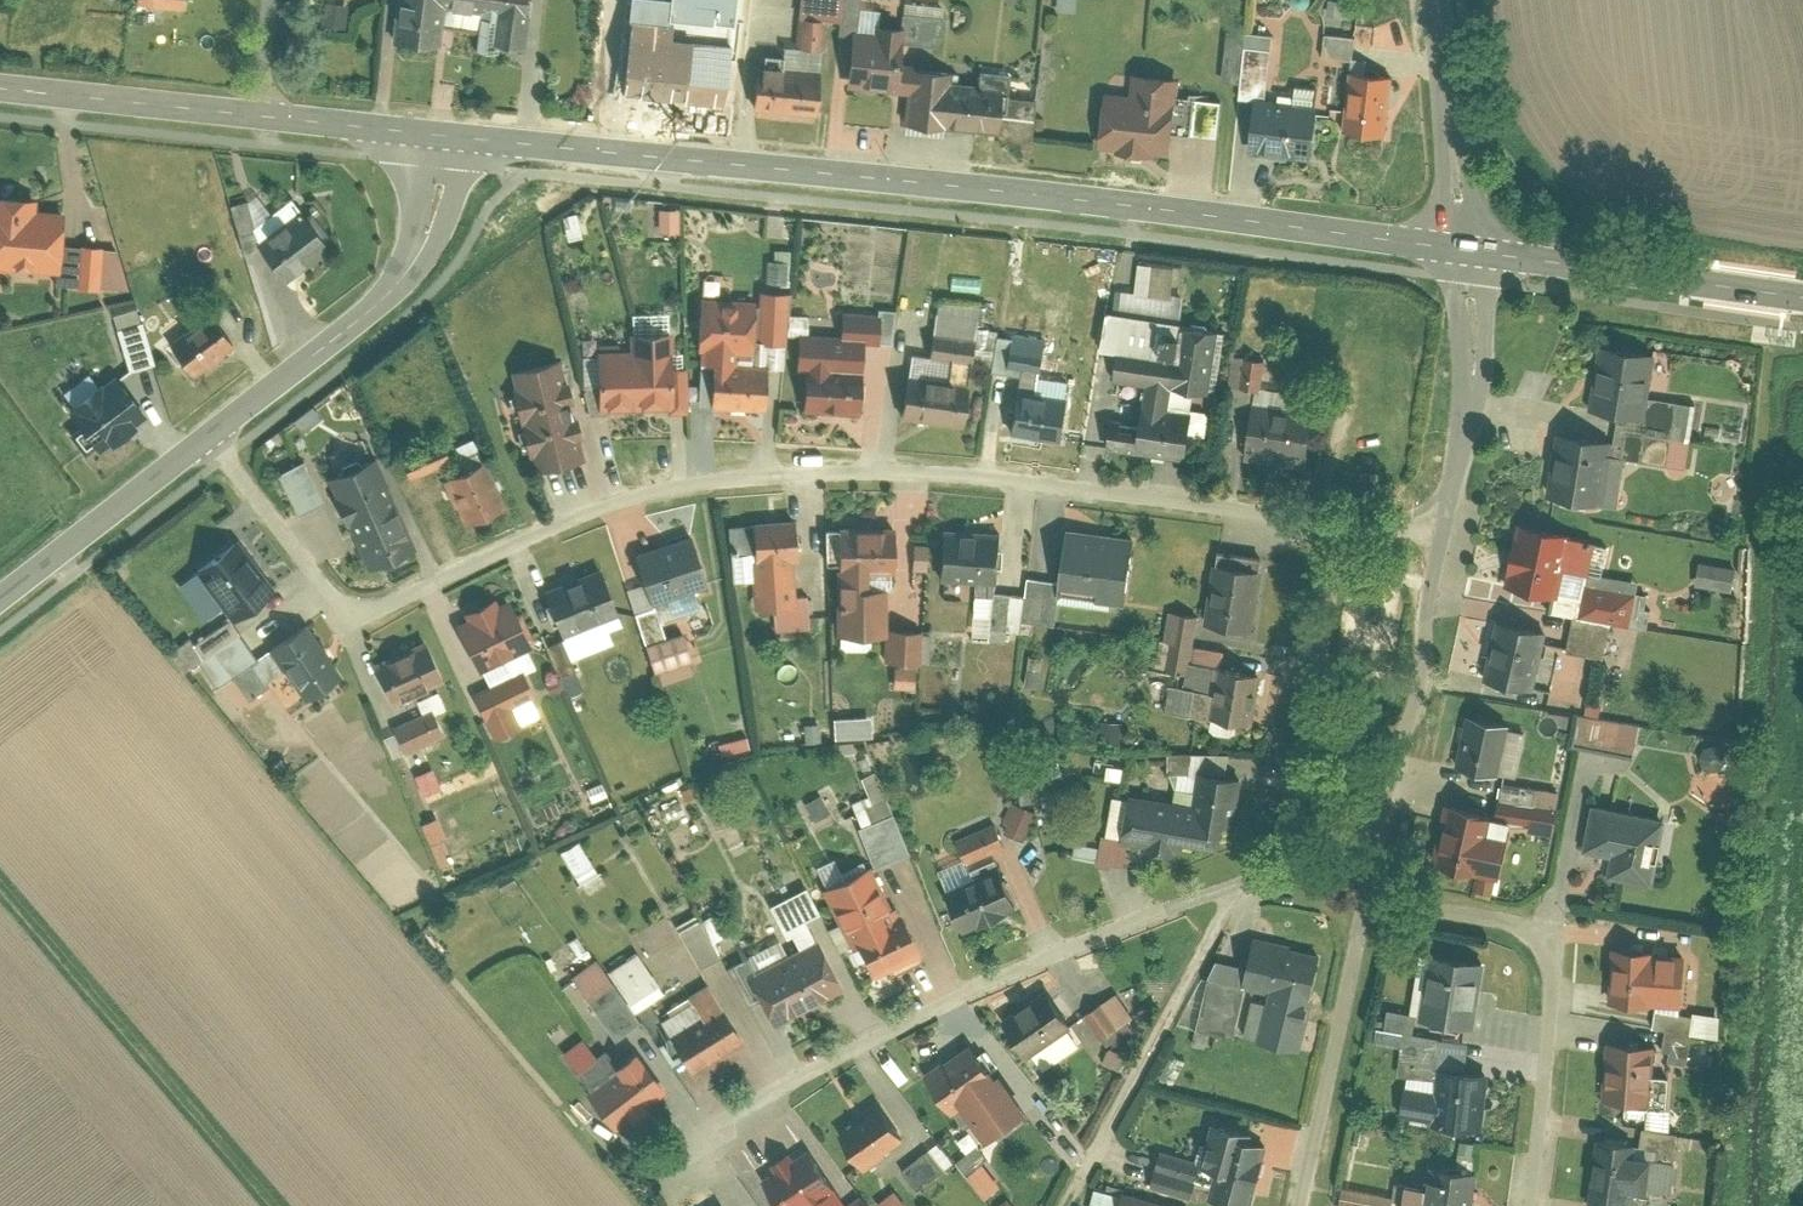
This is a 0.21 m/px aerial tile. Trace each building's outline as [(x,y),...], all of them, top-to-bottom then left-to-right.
[(136,4),(183,8),(184,0),(137,0),(136,4)] [(325,0),(324,0),(322,25),(347,27),(349,2),(325,0)] [(528,0),(397,0),(392,39),(435,44),(438,20),(489,27),(487,41),(522,46),(528,0)] [(620,91),(731,101),(734,62),(730,61),(735,0),(628,0),(620,91)] [(837,0),(801,0),(799,16),(825,19),(834,20),(837,0)] [(856,27),(875,29),(878,0),(859,0),(856,27)] [(1350,31),(1352,11),(1332,10),(1330,29),(1350,31)] [(937,42),(940,15),(904,11),(902,26),(901,38),(937,42)] [(825,19),(799,16),(796,45),(822,48),(825,19)] [(877,37),(852,34),(846,83),(906,89),(908,64),(909,59),(898,58),(901,38),(902,26),(879,23),(877,37)] [(1331,31),(1329,54),(1360,57),(1362,34),(1331,31)] [(1271,48),(1243,45),(1238,92),(1266,95),(1271,48)] [(822,67),(760,62),(755,109),(818,115),(822,67)] [(902,119),(941,123),(946,82),(947,69),(908,64),(906,89),(902,119)] [(1390,76),(1349,71),(1343,128),(1384,132),(1390,76)] [(1129,93),(1106,90),(1100,140),(1121,142),(1120,147),(1143,150),(1143,144),(1165,147),(1167,127),(1171,128),(1175,95),(1177,78),(1131,73),(1129,93)] [(994,94),(995,87),(946,82),(941,123),(990,129),(994,94)] [(990,130),(1030,134),(1034,99),(994,94),(990,129),(990,130)] [(1215,133),(1218,100),(1175,95),(1171,128),(1215,133)] [(1314,106),(1255,99),(1250,150),(1309,156),(1314,106)] [(54,267),(56,241),(59,208),(33,205),(33,196),(0,193),(0,263),(54,267)] [(664,205),(664,230),(685,230),(685,205),(664,205)] [(327,241),(302,210),(256,246),(281,277),(327,241)] [(53,279),(75,281),(78,242),(56,241),(54,267),(53,279)] [(78,242),(75,281),(98,283),(101,244),(78,242)] [(101,244),(98,283),(125,286),(117,247),(101,244)] [(773,248),(775,281),(795,280),(793,247),(773,248)] [(787,290),(761,290),(760,336),(786,337),(787,290)] [(936,296),(932,333),(972,338),(976,301),(936,296)] [(751,350),(753,299),(697,298),(696,348),(700,348),(732,349),(751,350)] [(211,310),(168,340),(192,373),(234,343),(211,310)] [(875,337),(877,314),(840,312),(838,335),(860,336),(875,337)] [(1158,319),(1105,312),(1100,348),(1114,350),(1153,355),(1158,319)] [(141,319),(116,327),(127,365),(152,358),(141,319)] [(1208,391),(1217,326),(1183,321),(1178,359),(1174,386),(1208,391)] [(596,349),(597,407),(669,406),(669,365),(668,330),(628,331),(628,349),(596,349)] [(838,335),(798,333),(797,368),(803,369),(858,371),(860,336),(838,335)] [(972,338),(932,333),(929,355),(969,360),(972,338)] [(1046,338),(1012,333),(1007,365),(1041,369),(1046,338)] [(1653,350),(1600,342),(1597,358),(1590,408),(1644,415),(1653,350)] [(732,349),(700,348),(700,363),(710,363),(732,364),(732,349)] [(1153,355),(1114,350),(1111,378),(1143,382),(1167,386),(1174,386),(1178,359),(1153,355)] [(1265,356),(1236,353),(1233,382),(1261,386),(1265,356)] [(583,456),(558,358),(507,371),(532,469),(583,456)] [(732,364),(710,363),(708,405),(766,407),(767,365),(732,364)] [(686,405),(685,365),(669,365),(669,406),(686,405)] [(858,371),(803,369),(801,408),(859,411),(861,372),(858,371)] [(118,370),(64,407),(89,443),(143,406),(118,370)] [(970,382),(907,375),(902,416),(966,423),(970,382)] [(1112,417),(1108,444),(1183,454),(1189,411),(1164,408),(1167,386),(1143,382),(1138,421),(1112,417)] [(1067,397),(1017,390),(1011,433),(1015,434),(1061,440),(1067,397)] [(1313,412),(1251,403),(1246,445),(1307,453),(1313,412)] [(1608,440),(1555,432),(1546,495),(1599,503),(1606,451),(1608,440)] [(1625,454),(1606,451),(1599,503),(1618,505),(1625,454)] [(412,547),(374,456),(329,474),(337,494),(331,497),(341,521),(347,519),(367,566),(412,547)] [(300,459),(277,470),(296,508),(318,497),(300,459)] [(485,459),(441,476),(460,524),(504,506),(485,459)] [(792,520),(727,523),(729,553),(751,551),(754,604),(772,603),(794,602),(793,595),(791,559),(794,559),(792,520)] [(1595,538),(1517,522),(1505,584),(1556,595),(1561,566),(1588,572),(1595,538)] [(896,526),(838,527),(838,566),(864,566),(896,566),(896,526)] [(1004,534),(944,530),(941,577),(1001,581),(1004,534)] [(1126,599),(1134,539),(1064,531),(1058,582),(1057,584),(1094,589),(1094,595),(1126,599)] [(691,534),(635,552),(650,599),(706,581),(691,534)] [(197,565),(235,617),(276,588),(255,560),(248,565),(231,541),(197,565)] [(1260,567),(1211,562),(1204,622),(1253,627),(1260,567)] [(1735,570),(1699,563),(1694,583),(1731,591),(1735,570)] [(864,586),(864,566),(838,566),(839,632),(883,632),(883,627),(883,586),(864,586)] [(600,567),(544,589),(561,630),(616,608),(600,567)] [(1057,584),(1058,582),(1027,578),(1025,592),(1022,615),(1053,619),(1057,584)] [(1635,593),(1586,583),(1580,613),(1629,623),(1635,593)] [(1025,592),(997,589),(993,627),(1021,630),(1022,615),(1025,592)] [(773,626),(810,624),(808,594),(793,595),(794,602),(772,603),(773,626)] [(467,617),(454,624),(475,667),(531,640),(511,597),(493,605),(489,597),(463,609),(467,617)] [(644,641),(663,635),(654,607),(635,613),(644,641)] [(1196,613),(1170,610),(1163,670),(1189,673),(1196,613)] [(227,617),(192,641),(217,678),(252,654),(227,617)] [(1544,630),(1496,620),(1484,678),(1531,689),(1544,630)] [(340,677),(301,621),(252,654),(269,678),(282,669),(304,701),(340,677)] [(884,661),(916,660),(916,627),(883,627),(883,632),(884,661)] [(663,635),(644,641),(653,669),(689,658),(680,630),(663,635)] [(570,637),(555,642),(564,673),(579,669),(570,637)] [(423,639),(373,663),(389,696),(439,672),(423,639)] [(902,665),(899,685),(920,688),(923,668),(902,665)] [(1256,669),(1216,665),(1210,716),(1250,721),(1256,669)] [(522,669),(471,693),(492,737),(517,726),(508,707),(534,694),(522,669)] [(1554,703),(1575,705),(1576,693),(1555,691),(1554,703)] [(1646,721),(1605,717),(1606,704),(1588,702),(1584,742),(1644,748),(1646,721)] [(432,706),(391,725),(404,752),(444,733),(432,706)] [(1507,722),(1468,715),(1458,766),(1497,774),(1507,722)] [(421,772),(426,793),(445,788),(440,767),(421,772)] [(1215,847),(1219,822),(1232,824),(1240,778),(1201,771),(1195,806),(1131,795),(1123,841),(1129,842),(1145,844),(1145,850),(1171,854),(1172,849),(1179,850),(1180,841),(1215,847)] [(871,794),(854,802),(865,826),(894,813),(874,772),(863,777),(871,794)] [(1560,792),(1505,782),(1499,816),(1553,826),(1560,792)] [(1035,809),(1015,802),(1007,826),(1027,833),(1035,809)] [(1443,803),(1432,864),(1480,872),(1477,888),(1492,891),(1503,831),(1482,827),(1485,811),(1443,803)] [(1662,817),(1589,803),(1581,846),(1614,852),(1610,875),(1650,882),(1662,817)] [(910,848),(894,813),(865,826),(859,829),(875,863),(910,848)] [(998,820),(959,836),(969,862),(1008,846),(998,820)] [(1105,838),(1101,861),(1126,865),(1129,842),(1123,841),(1105,838)] [(585,839),(565,849),(582,882),(602,873),(585,839)] [(995,857),(941,879),(960,928),(1015,907),(995,857)] [(870,865),(824,886),(865,976),(918,951),(896,904),(889,907),(870,865)] [(699,918),(680,929),(700,964),(719,953),(699,918)] [(815,936),(745,973),(771,1022),(842,985),(815,936)] [(1320,956),(1252,941),(1248,958),(1215,951),(1209,977),(1269,990),(1258,1038),(1300,1047),(1320,956)] [(1681,951),(1613,947),(1609,1001),(1677,1006),(1681,951)] [(661,989),(633,951),(606,970),(634,1009),(661,989)] [(1485,959),(1429,951),(1420,1019),(1475,1027),(1485,959)] [(571,976),(587,999),(611,983),(596,959),(571,976)] [(611,983),(587,999),(612,1036),(636,1020),(611,983)] [(708,985),(690,995),(704,1019),(722,1009),(708,985)] [(1046,990),(1001,1017),(1023,1054),(1068,1026),(1046,990)] [(1118,991),(1084,1012),(1100,1036),(1133,1014),(1118,991)] [(672,1037),(690,1068),(740,1040),(722,1009),(704,1019),(672,1037)] [(1405,1032),(1400,1072),(1434,1076),(1439,1036),(1405,1032)] [(586,1073),(606,1058),(589,1036),(569,1051),(586,1073)] [(970,1040),(923,1073),(950,1111),(957,1105),(982,1141),(1022,1113),(970,1040)] [(1654,1046),(1606,1041),(1601,1097),(1648,1101),(1654,1046)] [(584,1091),(612,1128),(665,1088),(632,1046),(608,1064),(612,1070),(584,1091)] [(1488,1072),(1438,1067),(1436,1092),(1433,1118),(1432,1124),(1482,1129),(1488,1072)] [(1401,1114),(1433,1118),(1436,1092),(1403,1088),(1401,1114)] [(881,1102),(840,1130),(864,1163),(904,1135),(881,1102)] [(1208,1122),(1199,1165),(1217,1169),(1211,1198),(1247,1205),(1252,1205),(1265,1145),(1234,1138),(1236,1128),(1208,1122)] [(988,1197),(1007,1184),(972,1132),(963,1139),(973,1153),(963,1160),(988,1197)] [(1595,1139),(1587,1202),(1619,1205),(1621,1205),(1623,1186),(1643,1189),(1648,1146),(1595,1139)] [(940,1141),(900,1169),(915,1189),(955,1161),(940,1141)] [(765,1175),(784,1205),(804,1205),(811,1202),(836,1187),(811,1147),(765,1175)] [(1198,1160),(1161,1152),(1158,1168),(1194,1176),(1198,1160)] [(1426,1163),(1421,1205),(1472,1205),(1476,1169),(1426,1163)] [(1194,1176),(1158,1168),(1153,1187),(1190,1195),(1194,1176)] [(1397,1182),(1394,1205),(1416,1205),(1420,1185),(1397,1182)] [(1343,1185),(1340,1205),(1341,1205),(1392,1205),(1394,1192),(1343,1185)] [(811,1202),(813,1205),(840,1205),(846,1203),(836,1187),(811,1202)] [(914,1205),(901,1188),(883,1201),(887,1205),(913,1205),(914,1205)] [(1121,1192),(1117,1205),(1180,1205),(1121,1192)] [(860,1194),(846,1203),(840,1205),(869,1205),(860,1194)]
